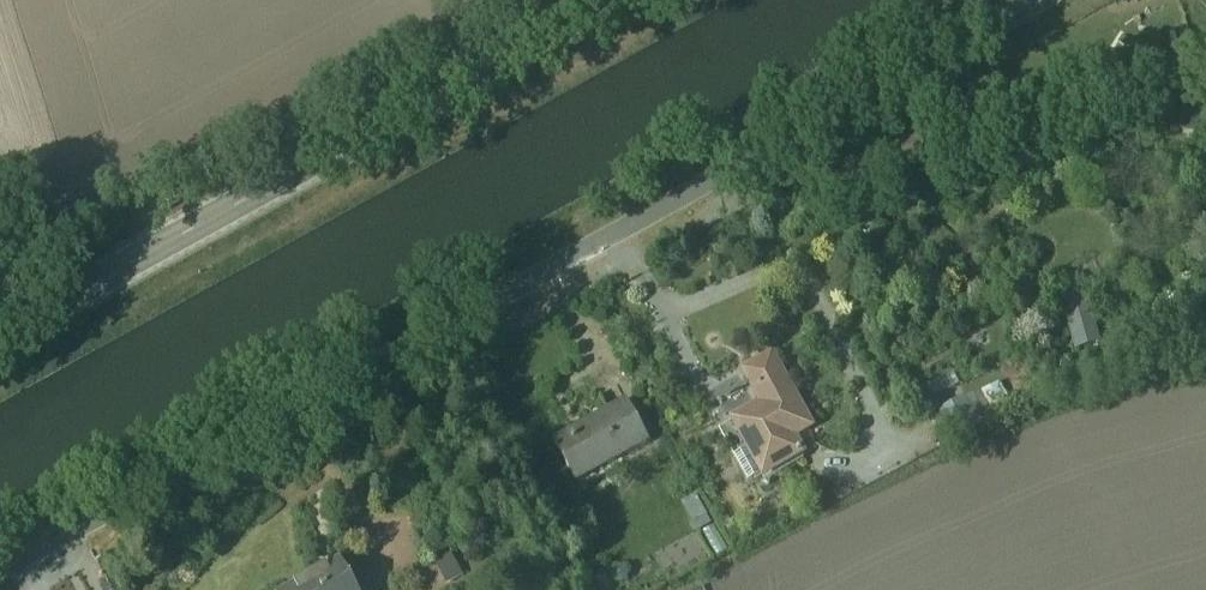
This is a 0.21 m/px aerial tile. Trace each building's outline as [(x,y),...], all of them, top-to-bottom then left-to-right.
[(1089,293),(1065,299),(1078,350),(1102,344),(1089,293)] [(756,402),(728,417),(761,479),(799,459),(789,440),(814,427),(775,354),(741,372),(756,402)] [(736,380),(714,392),(725,412),(747,400),(736,380)] [(959,446),(996,427),(978,391),(940,411),(959,446)] [(626,403),(552,442),(574,482),(647,444),(626,403)] [(340,562),(288,589),(355,589),(340,562)]
